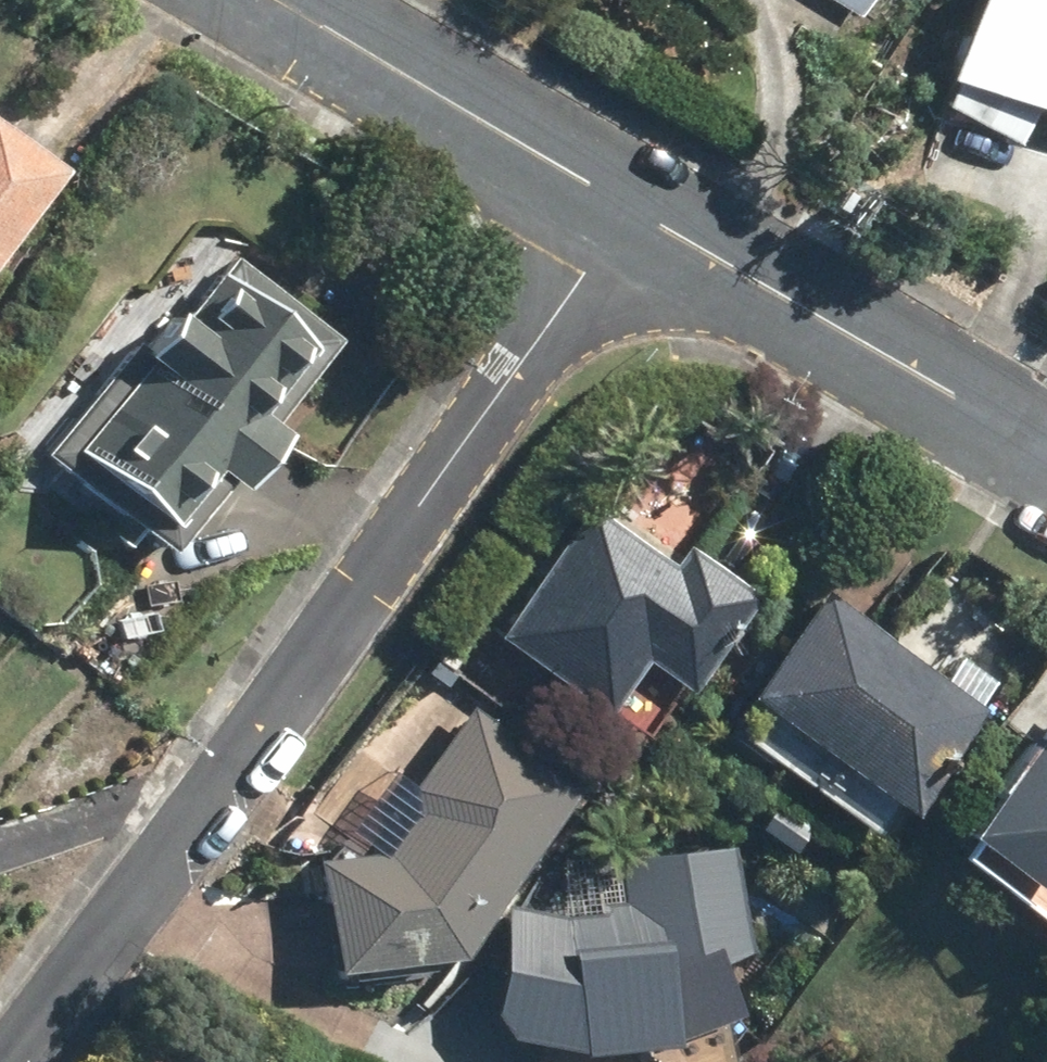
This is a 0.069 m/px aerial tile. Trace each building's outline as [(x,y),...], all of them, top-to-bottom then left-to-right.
[(868,21),(881,0),(833,0),(868,21)] [(1035,114),(1046,117),(1046,0),(979,0),(953,91),(989,101),(980,131),(1027,144),(1035,114)] [(70,173),(0,122),(0,267),(70,173)] [(343,346),(234,256),(153,354),(140,343),(55,446),(183,551),(233,490),(240,495),(297,425),(286,416),(343,346)] [(676,555),(592,492),(488,631),(601,716),(642,660),(689,695),(764,595),(689,539),(676,555)] [(747,691),(763,703),(739,735),(870,831),(894,798),(915,813),(991,709),(823,587),(747,691)] [(472,700),(401,789),(421,803),(382,852),(316,860),(333,970),(459,955),(495,904),(578,785),(472,700)] [(967,833),(1040,893),(1046,885),(1046,736),(967,833)] [(621,850),(621,897),(600,897),(600,911),(540,911),(540,904),(495,904),(495,1039),(538,1039),(538,1060),(670,1060),(671,1045),(733,1016),(734,951),(746,952),(747,851),(621,850)]
